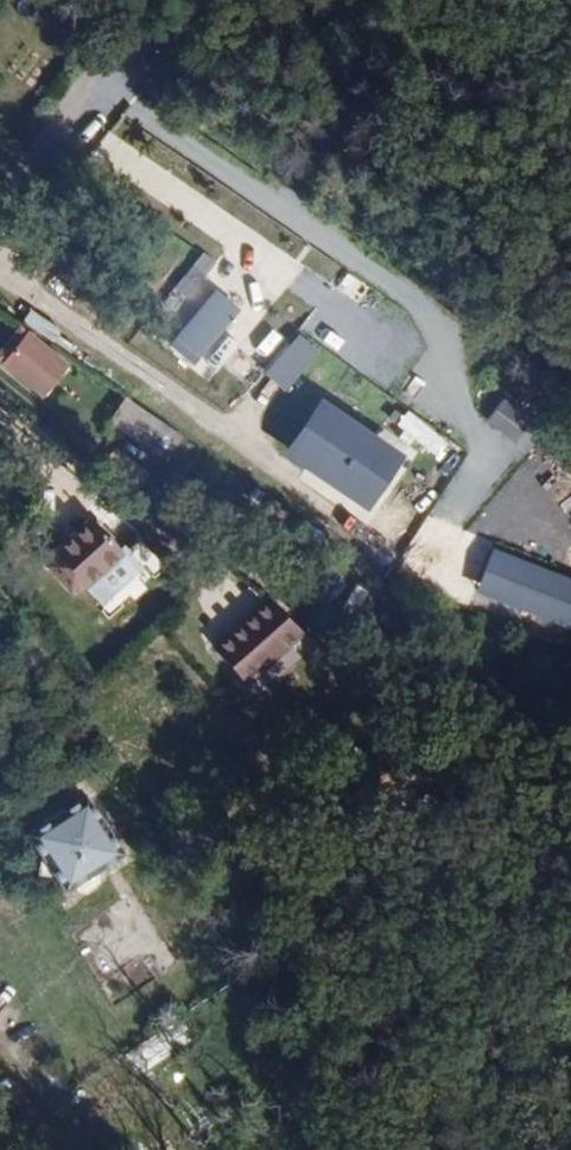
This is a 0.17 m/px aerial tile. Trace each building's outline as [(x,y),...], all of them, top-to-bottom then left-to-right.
[(196,368),(234,305),(204,287),(166,350),(196,368)] [(280,392),(314,351),(292,332),(258,374),(280,392)] [(328,383),(337,364),(315,352),(305,371),(328,383)] [(34,389),(59,359),(51,353),(27,382),(34,389)] [(99,392),(59,359),(34,389),(76,423),(99,392)] [(309,396),(272,453),(358,510),(396,453),(309,396)] [(529,426),(502,403),(488,419),(516,442),(529,426)] [(157,422),(143,443),(195,478),(209,457),(157,422)] [(137,471),(105,446),(95,457),(126,483),(137,471)] [(120,554),(89,521),(47,561),(47,570),(70,595),(78,594),(120,554)] [(496,597),(510,562),(486,553),(473,588),(496,597)] [(510,562),(496,597),(570,626),(570,585),(510,562)] [(250,683),(298,628),(288,620),(259,596),(214,652),(250,683)] [(417,758),(385,760),(387,780),(418,779),(417,758)] [(126,850),(90,793),(64,809),(70,820),(55,829),(53,826),(33,837),(43,851),(40,871),(56,873),(67,888),(78,882),(87,887),(99,880),(100,872),(99,866),(126,850)] [(160,1032),(120,1053),(132,1075),(171,1054),(160,1032)]
